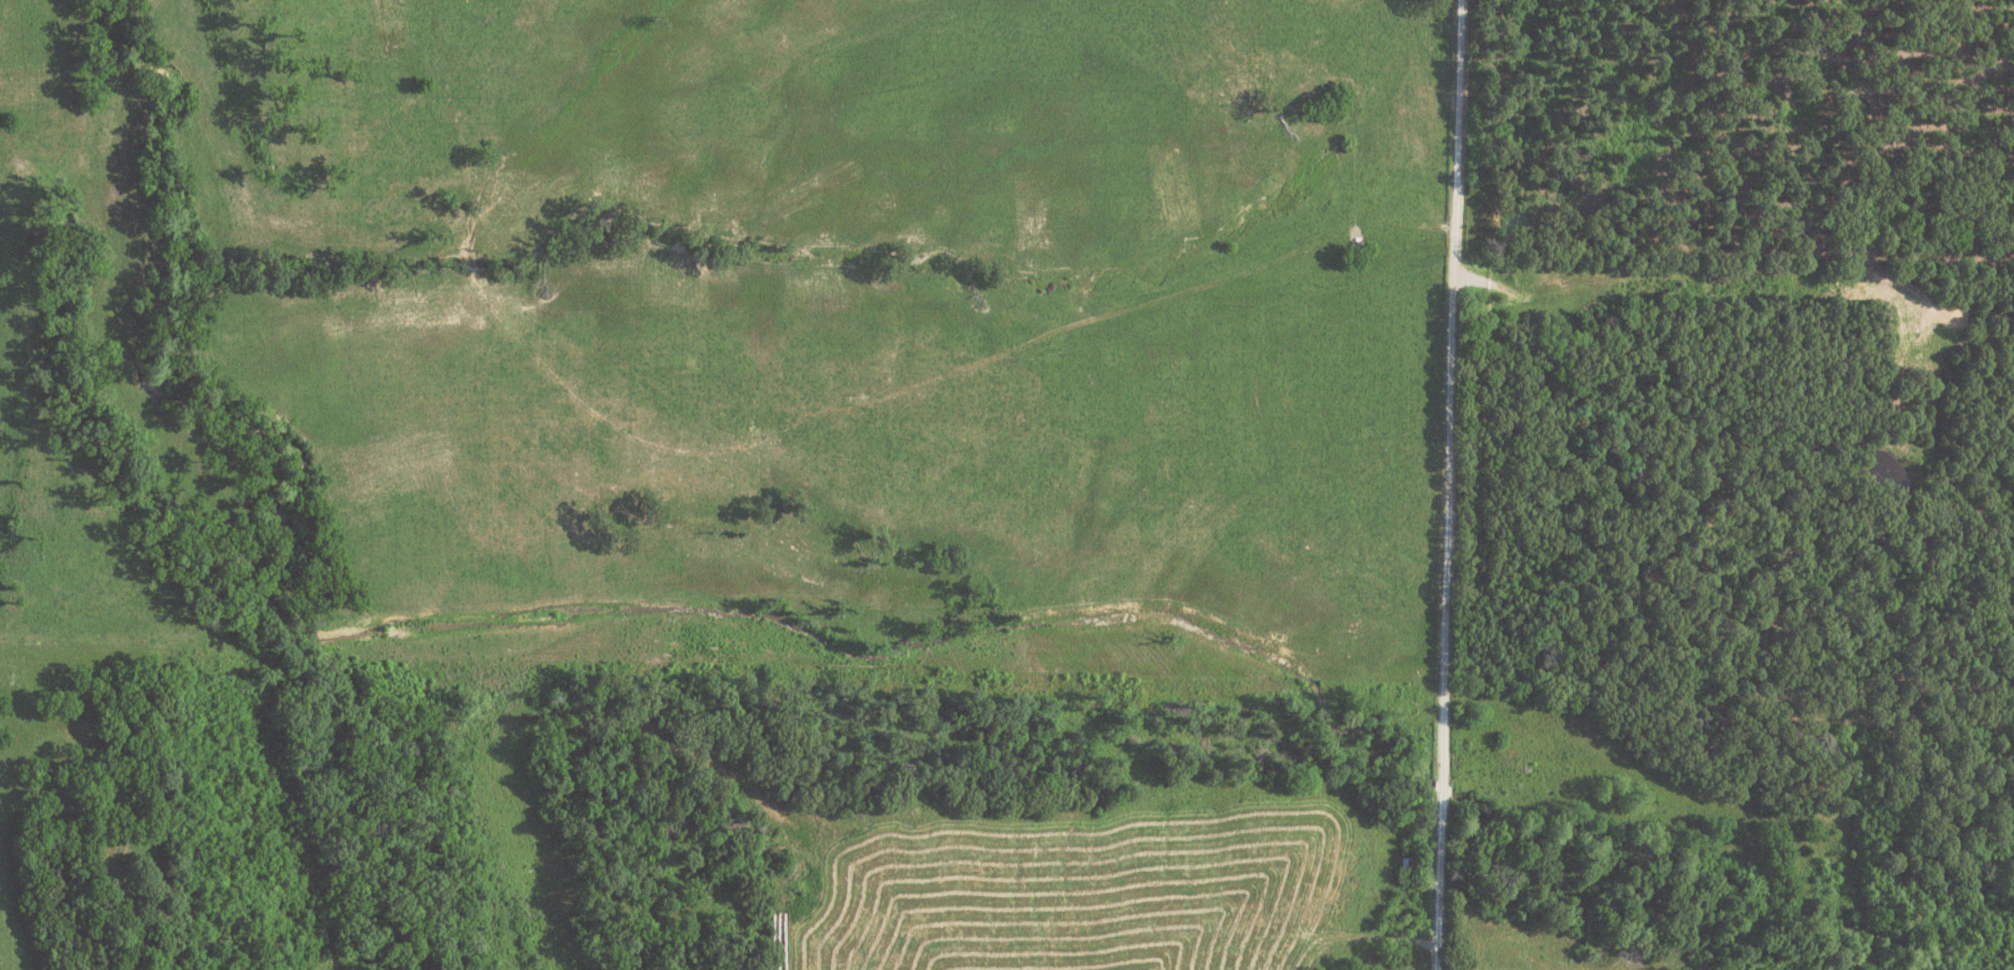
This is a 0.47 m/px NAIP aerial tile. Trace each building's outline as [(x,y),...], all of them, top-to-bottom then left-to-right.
[(1402,875),(1412,875),(1412,859),(1401,859),(1402,875)]
